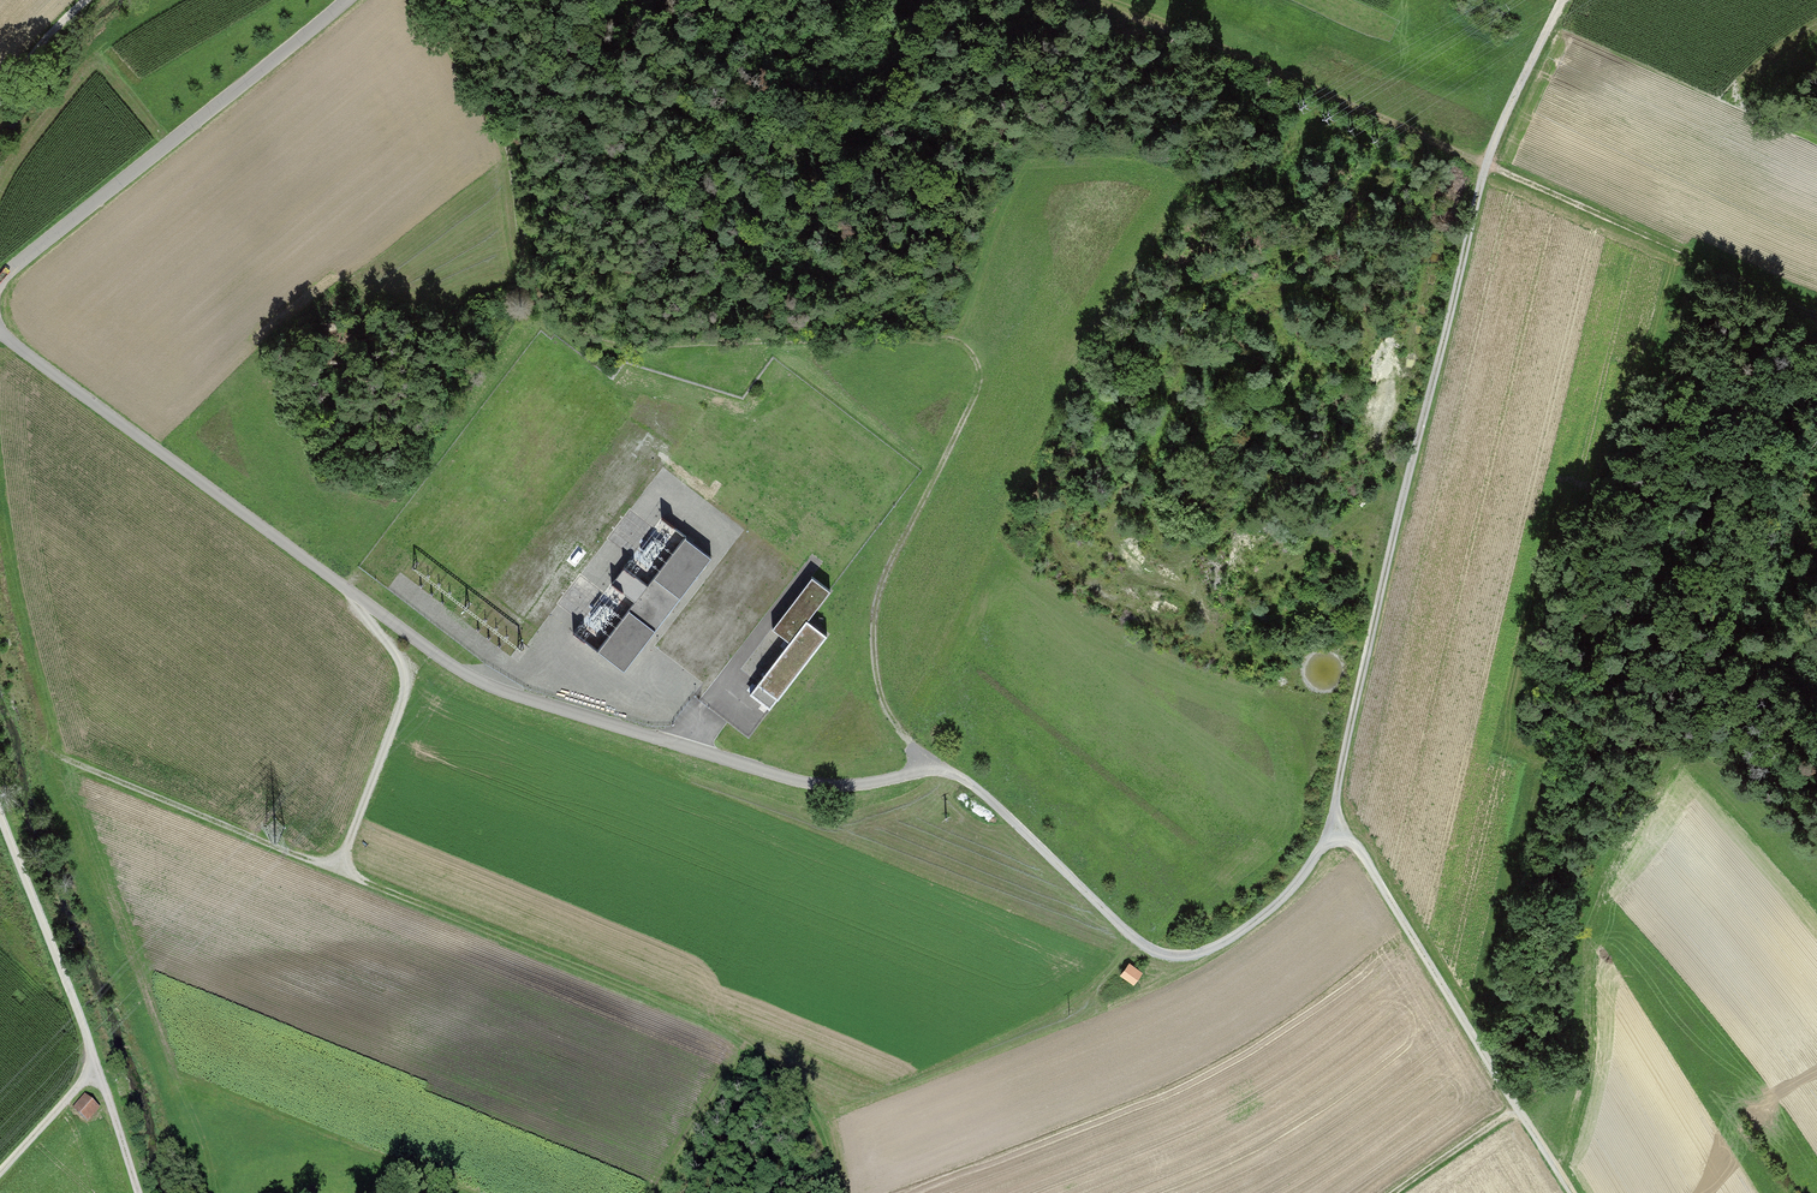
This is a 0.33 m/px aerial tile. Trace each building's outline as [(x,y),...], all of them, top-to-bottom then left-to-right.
[(604,654),(625,670),(691,585),(714,556),(706,550),(699,545),(687,535),(649,584),(624,565),(611,582),(636,601),(598,650),(604,654)] [(770,705),(827,633),(808,618),(830,589),(813,575),(773,627),(782,634),(791,640),(752,691),(770,705)] [(1143,973),(1129,963),(1120,976),(1133,986),(1143,973)] [(84,1094),(71,1108),(89,1124),(102,1109),(84,1094)]
